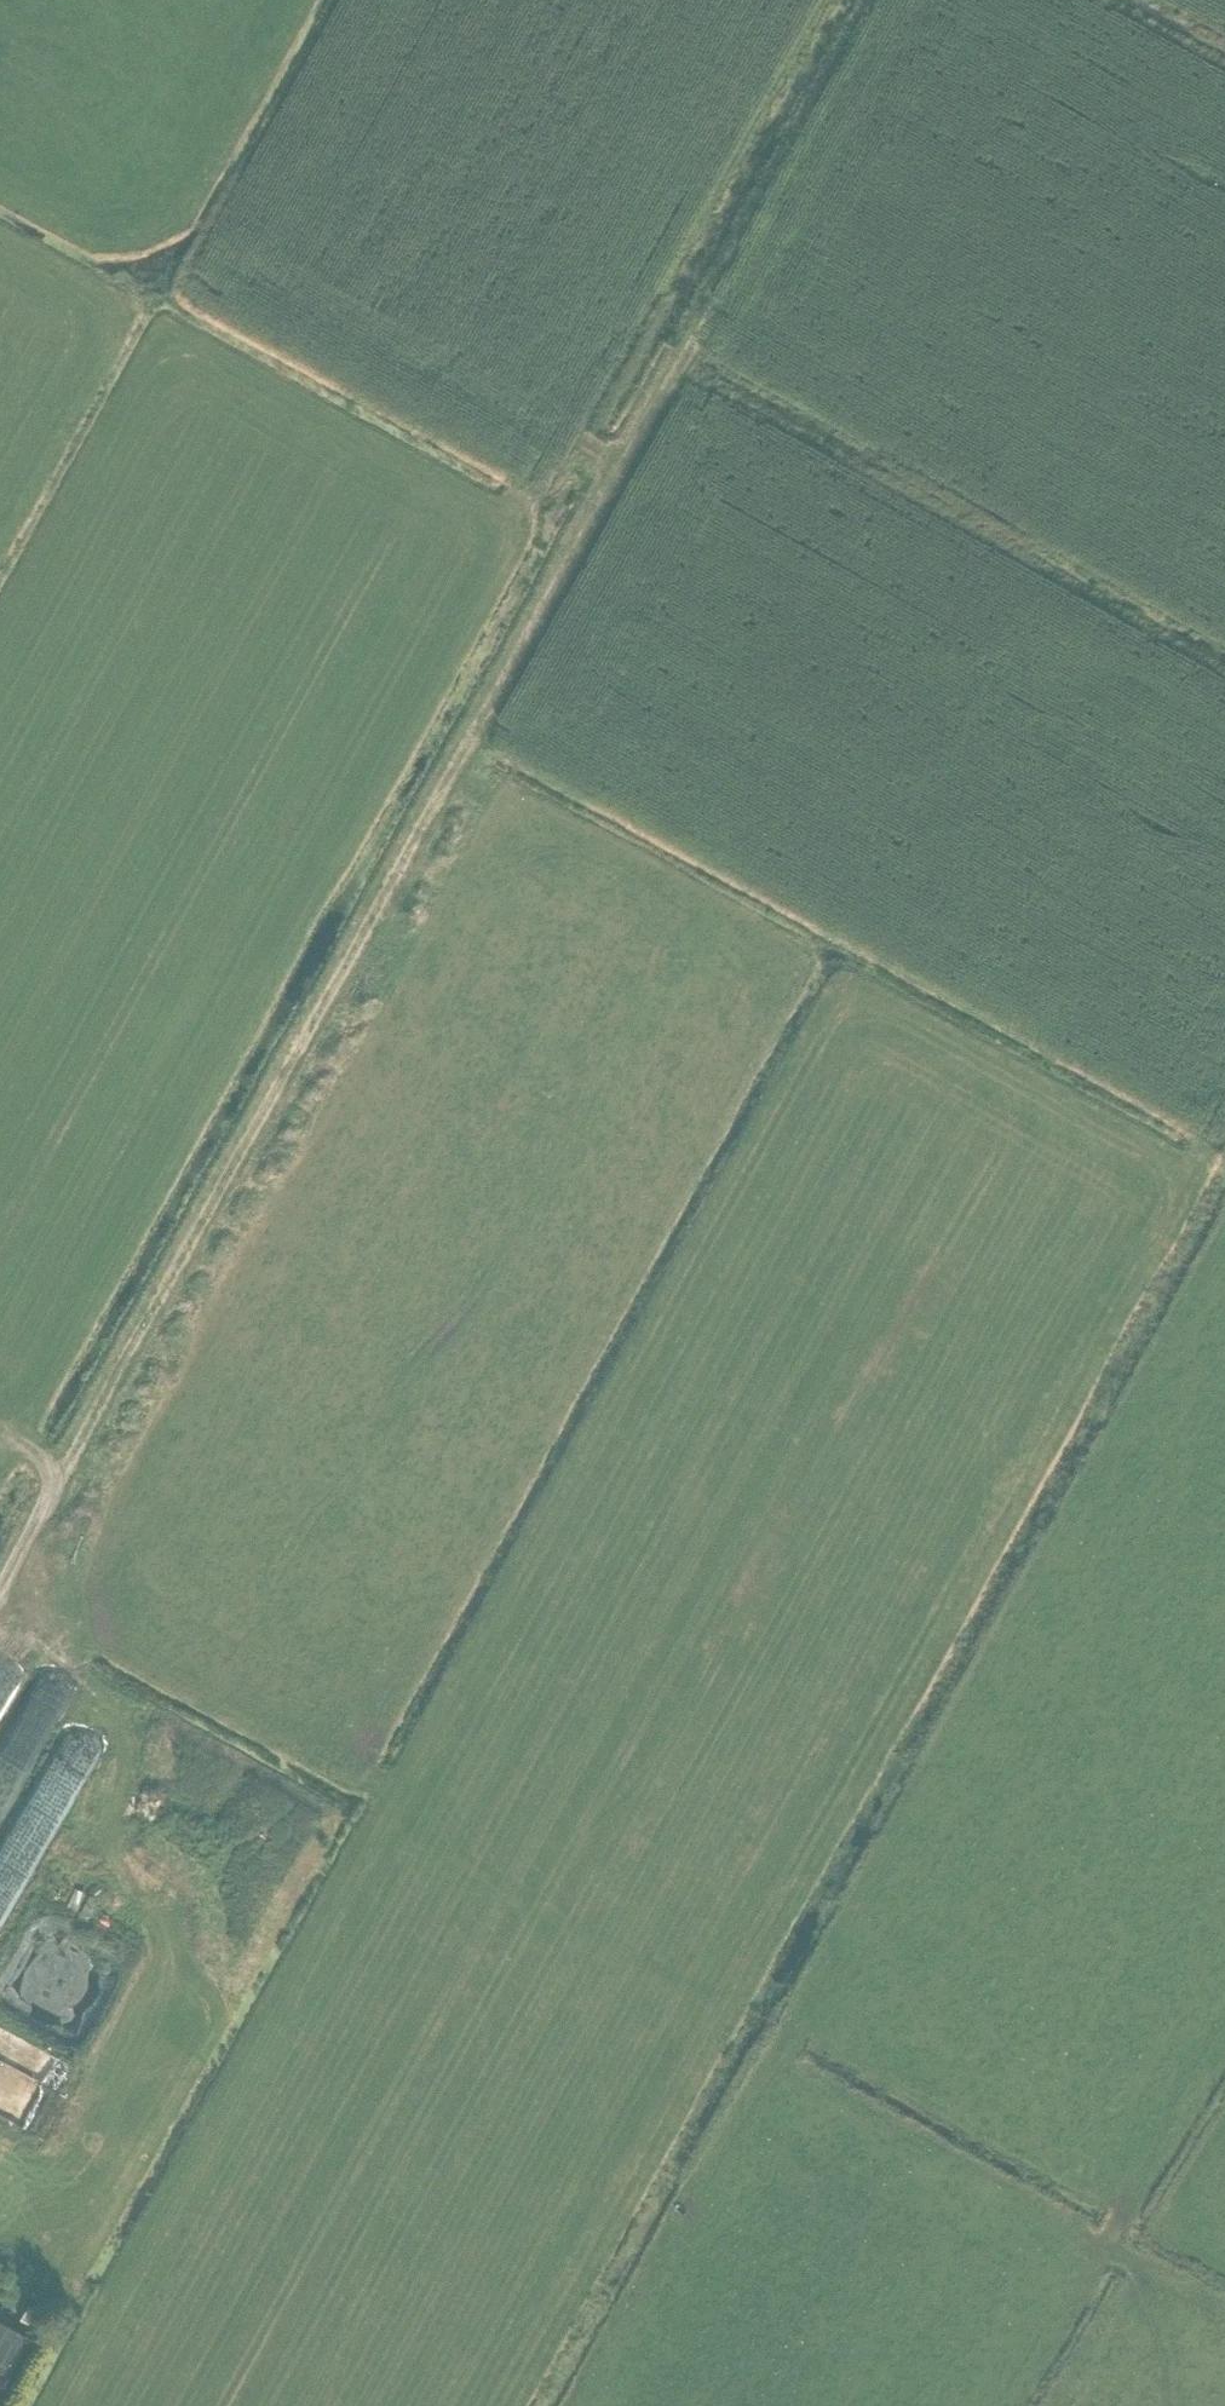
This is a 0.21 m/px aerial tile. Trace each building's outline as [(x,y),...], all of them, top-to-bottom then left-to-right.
[(39,2104),(47,2086),(21,2074),(12,2092),(39,2104)] [(0,2320),(0,2386),(3,2387),(30,2336),(0,2320)]
